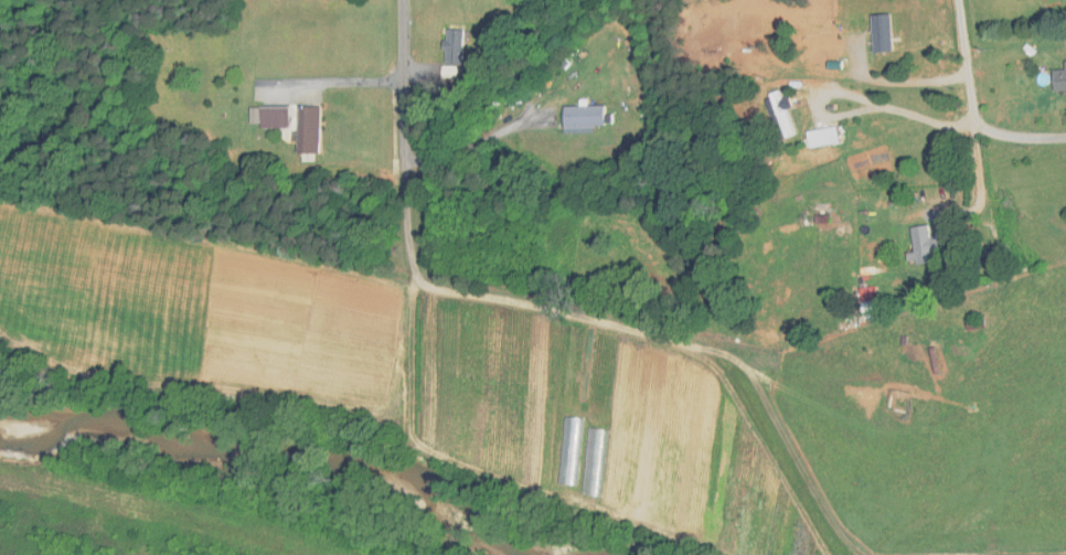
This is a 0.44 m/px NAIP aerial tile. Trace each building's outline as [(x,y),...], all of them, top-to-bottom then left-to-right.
[(438,29),(437,79),(450,79),(451,64),(461,64),(462,29),(438,29)] [(1060,61),(1060,70),(1046,70),(1046,92),(1065,92),(1065,61),(1060,61)] [(768,119),(757,122),(762,141),(787,134),(774,89),(760,93),(768,119)] [(553,130),(596,130),(596,105),(553,105),(553,130)] [(280,127),(280,106),(239,106),(239,127),(280,127)] [(311,154),(311,106),(292,106),(292,154),(311,154)] [(832,142),(829,126),(797,131),(800,148),(832,142)] [(931,225),(907,225),(907,263),(931,263),(931,225)] [(960,320),(960,335),(979,335),(979,320),(960,320)] [(923,349),(929,375),(939,372),(933,346),(923,349)]
